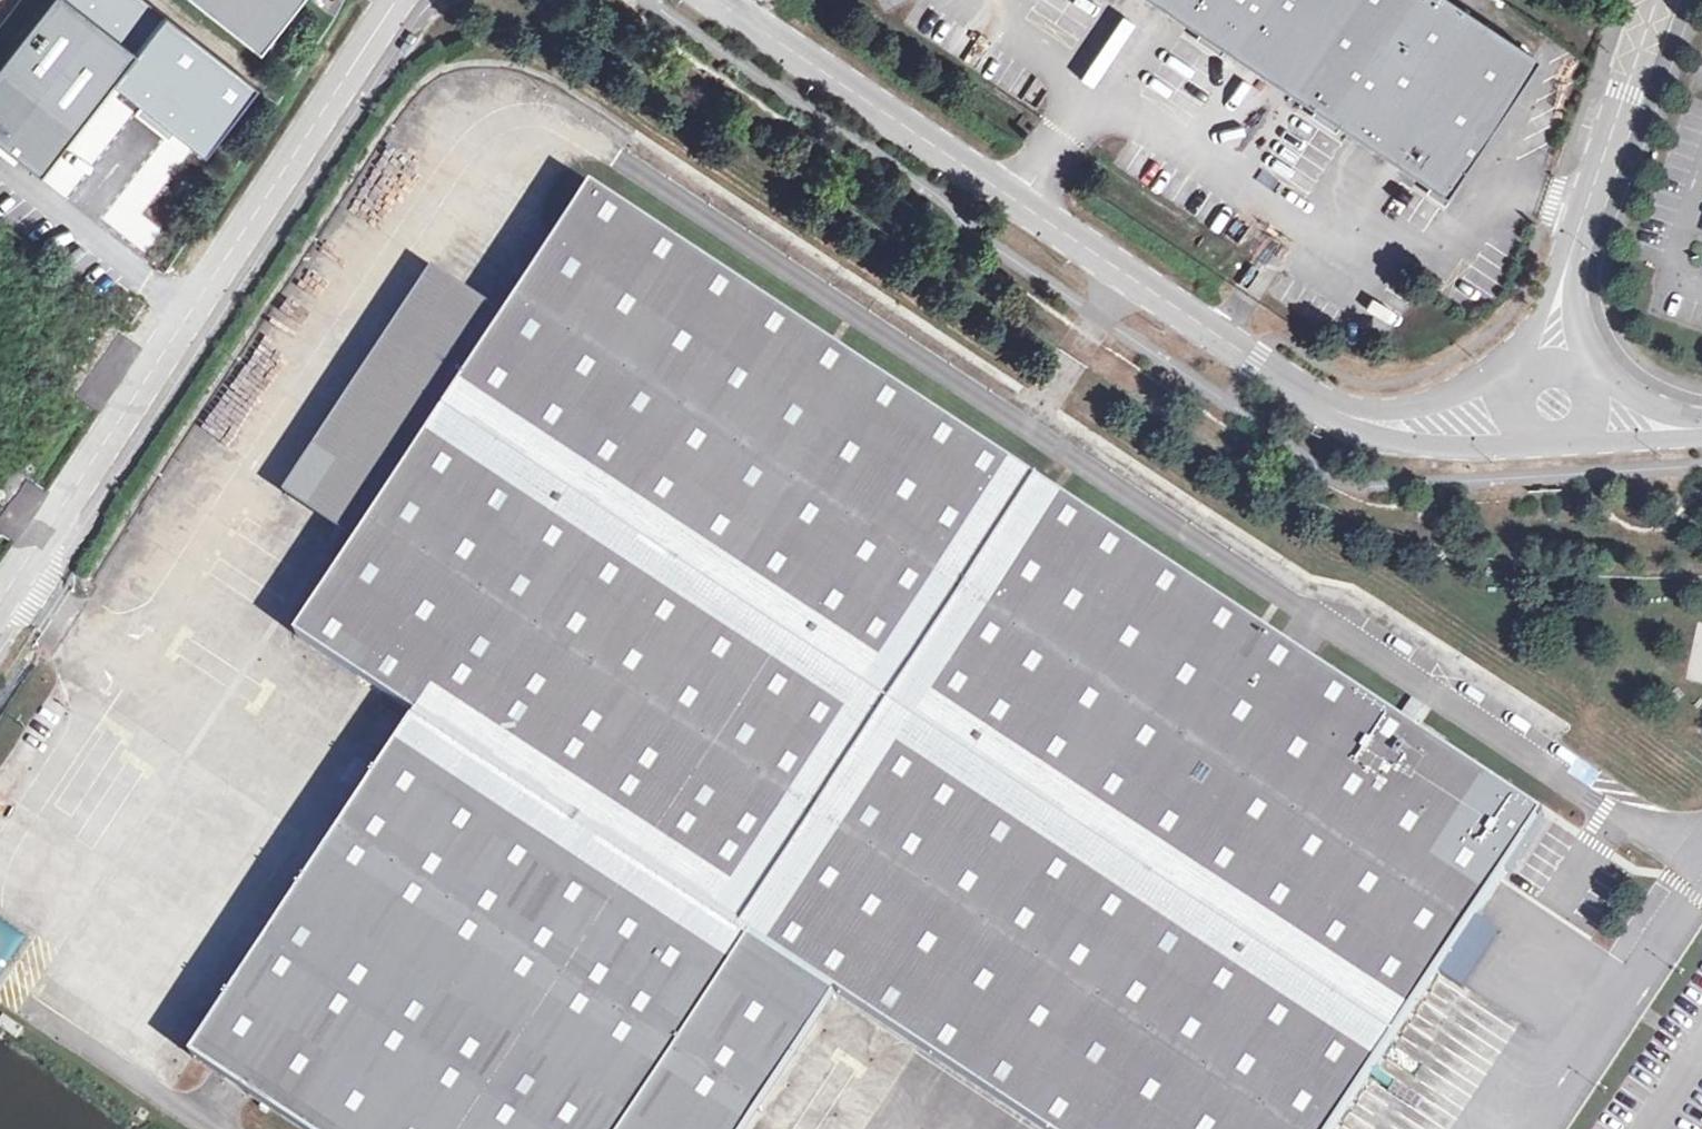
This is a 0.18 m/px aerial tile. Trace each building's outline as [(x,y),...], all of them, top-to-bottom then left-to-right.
[(64,0),(47,0),(0,61),(0,146),(37,175),(132,52),(64,0)] [(259,52),(297,0),(191,0),(259,52)] [(1439,202),(1534,50),(1459,0),(1159,0),(1439,202)] [(1400,184),(1391,212),(1413,219),(1422,191),(1400,184)] [(1544,816),(594,189),(508,320),(360,544),(298,638),(418,717),(193,1059),(212,1071),(248,1095),(300,1128),(632,1128),(754,944),(756,941),(837,999),(918,1047),(1042,1128),(1338,1128),(1544,816)] [(508,320),(434,272),(286,495),(360,544),(508,320)] [(1418,724),(1429,709),(1412,696),(1401,712),(1418,724)] [(23,933),(0,920),(0,972),(23,933)] [(754,944),(632,1128),(751,1128),(837,999),(754,944)]
